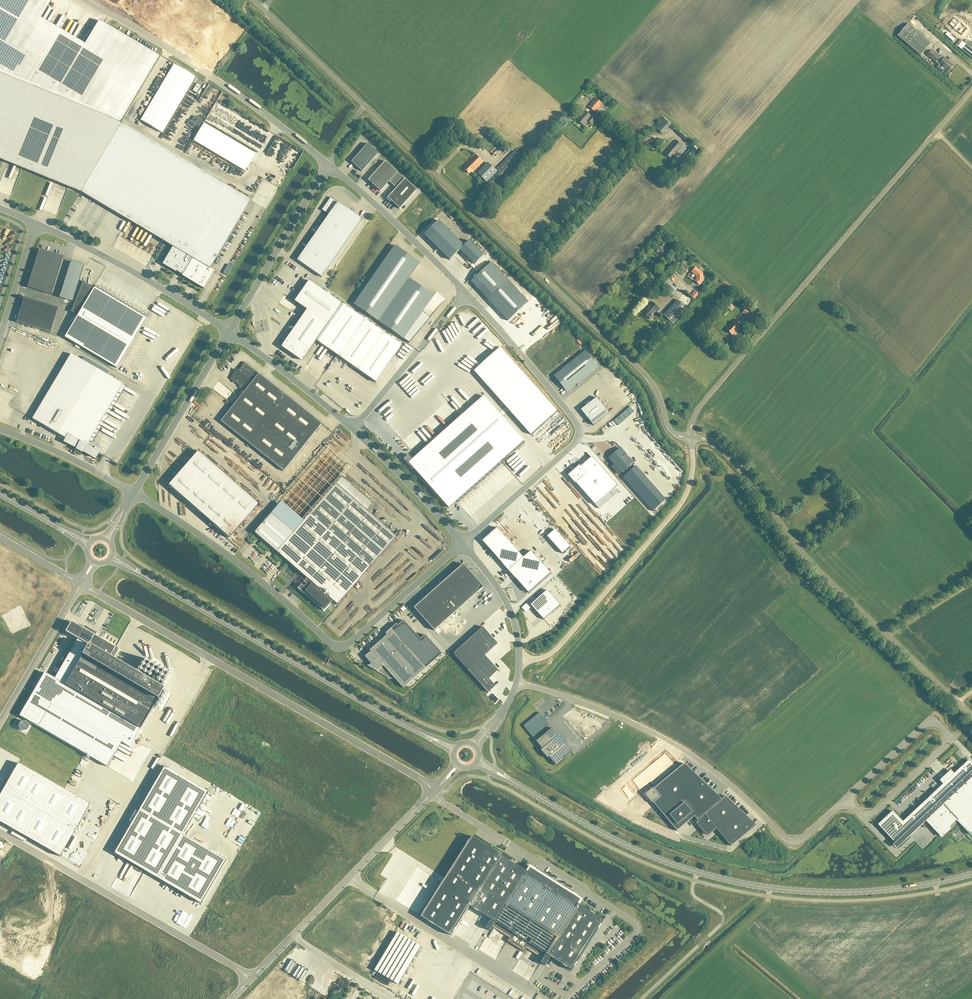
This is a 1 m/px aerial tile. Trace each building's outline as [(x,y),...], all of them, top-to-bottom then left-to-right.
[(81,192),(173,247),(162,264),(176,272),(177,272),(177,273),(178,274),(179,273),(182,276),(204,289),(214,272),(210,269),(251,200),(122,123),(121,124),(120,123),(159,57),(99,21),(85,44),(42,19),(52,0),(0,0),(0,160),(81,192)] [(202,0),(119,0),(117,3),(212,54),(235,27),(202,0)] [(955,18),(949,25),(954,28),(954,29),(957,32),(958,32),(962,36),(968,29),(963,25),(960,22),(959,22),(955,18)] [(898,36),(921,56),(931,44),(909,24),(898,36)] [(935,62),(940,57),(932,50),(927,55),(935,62)] [(939,65),(937,67),(943,72),(945,69),(948,72),(954,66),(945,58),(939,64),(939,65)] [(174,64),(141,121),(163,134),(196,78),(174,64)] [(193,91),(197,94),(201,86),(197,84),(193,91)] [(603,104),(595,98),(588,107),(596,113),(597,112),(601,107),(603,104)] [(584,126),(588,122),(592,125),(597,119),(592,115),(590,116),(584,111),(577,120),(584,126)] [(655,128),(663,134),(671,125),(663,118),(655,128)] [(256,155),(204,124),(194,141),(246,172),(256,155)] [(672,159),(683,146),(675,140),(670,146),(671,146),(665,154),(672,159)] [(351,162),(362,172),(378,154),(367,144),(351,162)] [(690,150),(683,157),(688,161),(694,154),(690,150)] [(487,181),(494,188),(523,159),(515,151),(496,171),(488,163),(478,173),(486,182),(487,181)] [(472,173),(483,162),(475,155),(464,167),(465,168),(463,169),(469,174),(471,172),(472,173)] [(389,182),(397,173),(393,169),(385,161),(368,180),(380,191),(389,182)] [(404,179),(387,198),(400,209),(417,190),(404,179)] [(362,220),(330,198),(322,210),(328,215),(297,260),(322,278),(362,220)] [(432,228),(425,235),(428,239),(450,260),(464,246),(443,224),(436,232),(432,228)] [(394,246),(354,304),(409,343),(430,318),(422,312),(433,296),(409,279),(419,263),(394,246)] [(27,288),(51,295),(63,257),(39,249),(27,288)] [(84,266),(71,261),(59,298),(73,302),(84,266)] [(492,263),(471,282),(508,321),(528,302),(492,263)] [(695,268),(692,272),(697,276),(697,279),(695,281),(700,285),(702,282),(702,274),(695,268)] [(316,341),(342,304),(309,281),(294,301),(307,310),(282,346),(303,360),(316,341)] [(117,368),(146,319),(94,288),(65,338),(117,368)] [(58,308),(24,298),(16,323),(50,333),(58,308)] [(678,300),(664,315),(674,324),(687,309),(678,300)] [(653,317),(652,317),(652,316),(654,313),(655,314),(660,309),(652,302),(648,306),(649,307),(643,314),(649,319),(649,318),(650,319),(651,320),(652,320),(653,319),(653,318),(653,317)] [(376,383),(402,346),(342,304),(316,341),(376,383)] [(728,307),(732,312),(736,308),(732,304),(728,307)] [(756,316),(748,308),(743,313),(751,321),(756,316)] [(733,336),(743,327),(735,319),(726,328),(733,336)] [(500,348),(474,371),(531,435),(557,412),(500,348)] [(554,376),(567,392),(598,366),(585,351),(554,376)] [(65,438),(67,434),(69,435),(65,443),(77,449),(82,452),(83,452),(94,458),(98,452),(87,446),(123,385),(71,354),(32,419),(65,438)] [(221,421),(284,471),(322,424),(244,363),(238,371),(237,370),(235,372),(236,373),(232,379),(246,390),(221,421)] [(227,388),(225,390),(235,397),(236,395),(227,388)] [(524,441),(484,396),(413,460),(409,455),(404,459),(413,470),(414,469),(449,508),(524,441)] [(609,414),(597,398),(581,410),(589,420),(594,426),(601,420),(609,414)] [(198,451),(168,485),(214,525),(229,538),(233,534),(259,504),(198,451)] [(622,451),(611,461),(614,465),(621,473),(622,472),(626,476),(631,471),(634,468),(630,465),(633,462),(622,451)] [(580,465),(568,476),(576,484),(596,505),(618,486),(592,457),(581,467),(580,465)] [(625,476),(623,478),(653,512),(666,500),(636,466),(631,471),(625,476)] [(343,477),(277,552),(307,578),(303,582),(306,584),(304,587),(301,585),(298,588),(324,611),(333,601),(337,605),(397,537),(367,511),(373,503),(343,477)] [(818,501),(808,510),(814,517),(824,509),(818,501)] [(497,528),(482,541),(509,571),(524,558),(497,528)] [(555,530),(548,536),(563,554),(570,547),(555,530)] [(524,558),(509,571),(529,593),(551,573),(531,551),(524,558)] [(414,608),(435,631),(478,593),(468,581),(474,576),(464,564),(414,608)] [(547,590),(530,605),(544,620),(560,605),(547,590)] [(24,620),(0,606),(0,683),(33,625),(32,624),(44,603),(37,599),(24,620)] [(527,603),(521,608),(525,613),(531,608),(527,603)] [(403,688),(426,668),(442,654),(425,635),(420,639),(403,620),(392,630),(369,651),(371,652),(370,653),(369,653),(365,657),(371,664),(368,666),(391,679),(393,677),(403,688)] [(45,673),(19,716),(107,767),(121,743),(130,748),(164,689),(113,659),(119,649),(101,638),(101,639),(95,636),(97,633),(85,626),(83,629),(71,622),(66,632),(78,639),(55,679),(50,676),(45,673)] [(498,644),(483,627),(453,654),(488,693),(496,686),(489,679),(498,670),(485,656),(498,644)] [(527,728),(543,715),(539,710),(523,723),(527,728)] [(571,752),(565,744),(567,743),(560,735),(558,736),(552,728),(536,741),(543,749),(541,750),(548,759),(549,757),(556,765),(556,766),(564,760),(565,759),(564,758),(572,752),(571,752)] [(958,822),(970,835),(971,833),(971,763),(969,760),(903,822),(893,811),(878,825),(895,843),(903,836),(906,840),(927,822),(929,821),(942,834),(956,821),(958,822)] [(0,796),(0,822),(60,857),(90,804),(18,763),(0,796)] [(654,789),(653,788),(645,794),(652,804),(654,803),(664,815),(704,782),(684,764),(654,789)] [(164,767),(114,853),(201,904),(226,861),(183,835),(208,792),(164,767)] [(943,778),(948,772),(945,769),(939,775),(943,778)] [(664,815),(677,831),(695,817),(698,821),(696,823),(704,833),(705,832),(707,835),(710,833),(711,833),(717,829),(731,846),(756,826),(726,797),(722,799),(704,782),(664,815)] [(940,840),(942,837),(935,831),(933,834),(940,840)] [(555,882),(530,866),(527,871),(502,855),(470,906),(491,920),(486,928),(491,931),(495,925),(511,935),(507,941),(524,952),(528,947),(544,958),(541,963),(546,966),(551,957),(572,971),(604,920),(579,904),(582,899),(560,885),(560,886),(555,883),(555,882)] [(421,946),(398,932),(375,970),(379,972),(375,978),(388,986),(391,980),(398,984),(421,946)]
